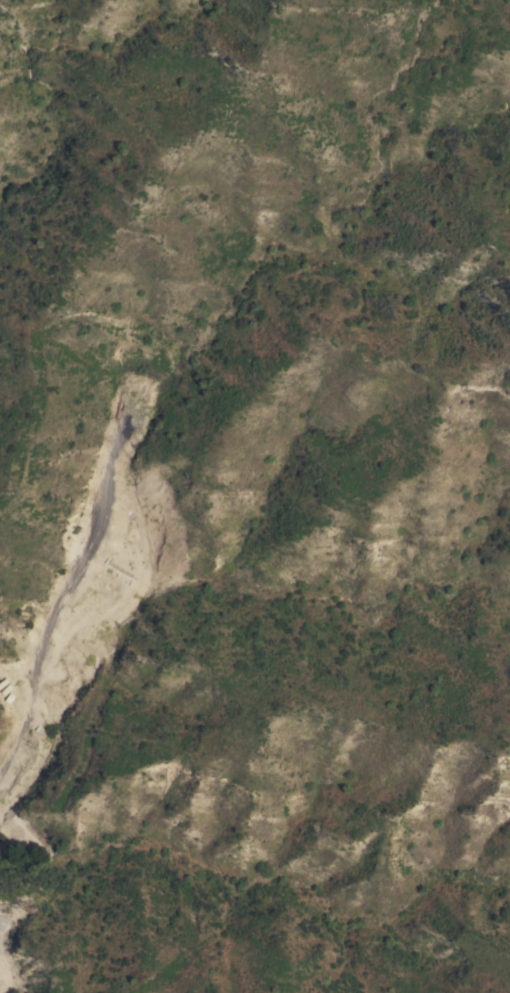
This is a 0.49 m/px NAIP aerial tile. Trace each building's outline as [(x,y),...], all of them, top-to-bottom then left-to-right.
[(135,564),(132,569),(127,567),(130,561),(135,564)]
